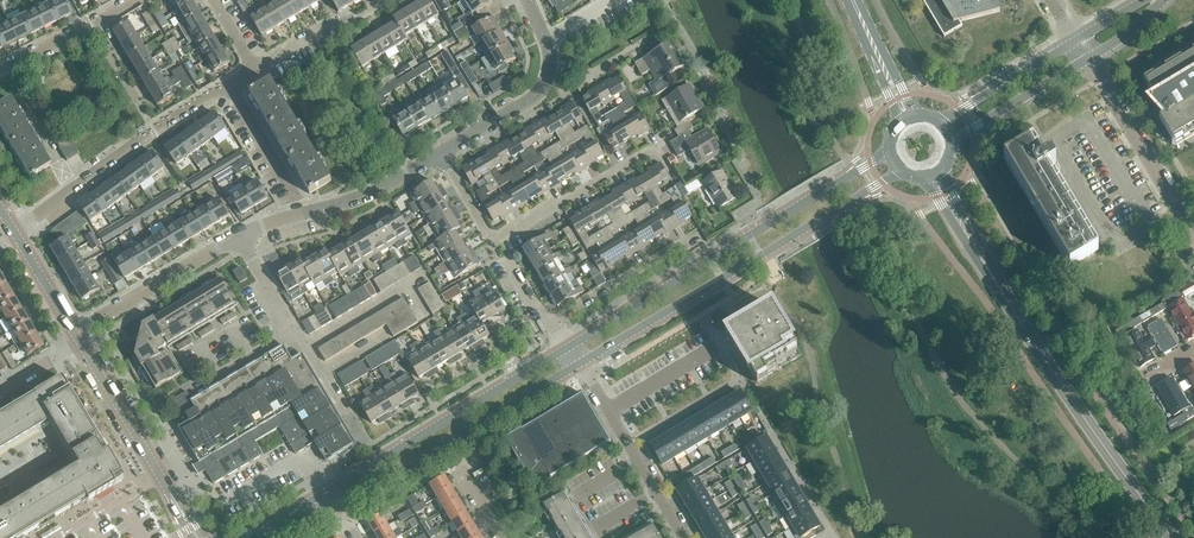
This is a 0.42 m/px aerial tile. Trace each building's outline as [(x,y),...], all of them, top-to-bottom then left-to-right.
[(70,14),(63,0),(55,0),(48,3),(57,21),(70,14)] [(192,0),(171,0),(177,10),(193,1),(192,0)] [(285,22),(296,16),(286,0),(280,0),(274,4),(285,22)] [(302,0),(286,0),(296,16),(307,9),(302,0)] [(307,9),(319,2),(318,0),(302,0),(307,9)] [(348,0),(332,0),(339,12),(350,5),(348,0)] [(430,0),(423,0),(416,4),(427,22),(439,15),(430,0)] [(443,0),(434,0),(442,13),(448,9),(443,0)] [(464,0),(468,8),(462,12),(464,15),(458,19),(459,22),(463,27),(467,25),(476,19),(472,14),(492,2),(491,0),(464,0)] [(559,14),(574,5),(571,0),(550,0),(552,3),(550,4),(552,7),(554,6),(559,14)] [(960,22),(1000,12),(999,9),(999,6),(998,3),(997,0),(922,0),(944,37),(962,26),(960,22)] [(185,23),(200,13),(193,1),(177,10),(173,13),(180,25),(185,23)] [(43,28),(57,21),(48,3),(35,10),(43,28)] [(285,22),(274,4),(262,11),(273,29),(285,22)] [(427,22),(416,4),(405,11),(416,29),(427,22)] [(30,34),(43,28),(35,10),(21,17),(30,34)] [(149,27),(155,23),(148,11),(142,15),(149,27)] [(158,22),(165,18),(161,11),(155,15),(158,22)] [(273,29),(262,11),(251,18),(258,30),(262,36),(273,29)] [(405,36),(416,29),(405,11),(393,18),(396,22),(405,36)] [(192,35),(207,26),(200,13),(185,23),(189,30),(183,33),(186,39),(192,35)] [(255,32),(258,30),(251,18),(249,15),(245,17),(255,32)] [(480,43),(501,30),(493,17),(493,16),(479,25),(476,19),(467,25),(463,27),(454,33),(458,40),(467,34),(470,39),(475,35),(480,43)] [(16,41),(30,34),(21,17),(7,23),(16,41)] [(162,28),(169,24),(165,18),(158,22),(162,28)] [(129,22),(113,32),(121,44),(137,34),(129,22)] [(396,22),(385,29),(396,47),(408,40),(405,36),(396,22)] [(463,27),(459,22),(454,25),(454,26),(451,28),(454,33),(463,27)] [(16,41),(7,23),(0,27),(0,42),(2,47),(16,41)] [(159,30),(155,23),(149,27),(153,33),(159,30)] [(199,47),(215,38),(207,26),(192,35),(186,39),(189,44),(195,41),(199,47)] [(374,35),(385,53),(396,47),(385,29),(374,35)] [(486,57),(509,44),(509,43),(509,44),(504,35),(503,36),(500,31),(502,30),(501,30),(480,43),(484,50),(482,51),(486,57)] [(121,44),(128,56),(144,47),(137,34),(121,44)] [(363,42),(374,60),(385,53),(374,35),(363,42)] [(172,47),(178,43),(174,37),(168,41),(172,47)] [(207,60),(222,50),(215,38),(199,47),(204,55),(198,58),(201,63),(207,60)] [(166,51),(172,47),(168,41),(162,45),(166,51)] [(351,49),(362,67),(374,60),(363,42),(351,49)] [(176,53),(182,49),(178,43),(172,47),(176,53)] [(644,59),(635,64),(642,75),(653,69),(659,80),(684,65),(670,43),(644,59)] [(513,51),(509,44),(510,44),(509,44),(486,57),(482,59),(487,67),(492,63),(496,70),(498,70),(500,73),(509,68),(507,64),(516,59),(515,58),(514,59),(510,53),(514,51),(513,51)] [(1150,71),(1150,72),(1142,77),(1156,100),(1161,98),(1164,113),(1159,118),(1176,146),(1184,141),(1193,135),(1193,45),(1150,71)] [(144,47),(128,56),(136,69),(151,59),(144,47)] [(170,57),(176,53),(172,47),(166,51),(170,57)] [(432,56),(440,51),(438,47),(430,52),(432,56)] [(230,63),(222,50),(207,60),(214,72),(230,63)] [(455,106),(467,99),(468,98),(464,90),(469,87),(447,51),(441,55),(454,77),(443,84),(445,88),(455,106)] [(136,69),(143,81),(159,72),(151,59),(136,69)] [(410,69),(418,64),(415,60),(407,65),(410,69)] [(188,71),(195,67),(191,61),(184,64),(188,71)] [(463,71),(469,67),(466,61),(460,65),(463,71)] [(420,76),(430,70),(426,64),(416,70),(420,76)] [(150,93),(185,73),(181,66),(172,72),(175,78),(170,81),(168,77),(164,79),(159,72),(143,81),(150,93)] [(195,83),(202,79),(195,67),(188,71),(195,83)] [(472,85),(478,82),(469,67),(463,71),(472,85)] [(410,82),(420,76),(416,70),(406,76),(410,82)] [(186,89),(192,85),(185,73),(150,93),(158,106),(174,96),(169,89),(182,81),(186,89)] [(391,85),(394,83),(393,82),(397,80),(393,74),(386,78),(391,85)] [(493,92),(510,86),(507,77),(490,82),(493,92)] [(611,79),(599,86),(609,103),(615,99),(614,97),(620,94),(625,103),(623,104),(627,111),(636,106),(619,77),(612,81),(611,79)] [(382,90),(391,85),(386,78),(381,81),(382,84),(379,85),(382,90)] [(404,85),(401,79),(397,81),(397,80),(393,82),(394,83),(391,85),(394,91),(404,85)] [(291,115),(271,81),(250,94),(258,108),(260,107),(263,112),(261,114),(270,128),(291,115)] [(443,84),(436,88),(439,92),(432,96),(442,113),(455,106),(445,88),(443,84)] [(384,97),(394,91),(391,85),(382,90),(380,91),(384,97)] [(694,128),(688,118),(702,110),(688,85),(661,101),(666,109),(669,108),(673,115),(671,117),(677,128),(674,130),(678,137),(694,128)] [(596,108),(602,104),(603,107),(609,103),(599,86),(587,93),(588,95),(582,99),(599,128),(608,122),(604,115),(602,117),(596,108)] [(424,95),(426,100),(419,104),(429,121),(442,113),(432,96),(430,92),(424,95)] [(7,146),(29,133),(19,116),(9,99),(0,105),(0,133),(7,146)] [(406,112),(417,129),(429,121),(419,104),(417,99),(404,107),(407,111),(406,112)] [(555,115),(572,144),(581,139),(577,132),(575,133),(569,124),(575,121),(576,123),(582,119),(572,102),(560,109),(561,111),(555,115)] [(640,113),(634,117),(635,119),(630,122),(624,113),(627,111),(623,104),(613,110),(631,139),(637,135),(638,137),(651,130),(640,113)] [(400,115),(393,119),(404,137),(417,129),(406,112),(407,111),(404,107),(398,111),(400,115)] [(624,143),(631,139),(613,110),(604,115),(608,122),(611,121),(616,130),(611,133),(609,131),(603,135),(613,152),(625,145),(624,143)] [(214,113),(202,122),(214,138),(226,129),(214,113)] [(289,161),(311,148),(291,115),(270,128),(278,142),(281,141),(283,145),(281,147),(289,161)] [(559,143),(563,150),(572,144),(555,115),(548,119),(547,117),(535,124),(545,141),(552,137),(550,135),(556,132),(561,141),(559,143)] [(202,122),(190,131),(201,147),(214,138),(202,122)] [(538,143),(539,145),(545,141),(535,124),(523,131),(525,133),(518,137),(535,166),(545,160),(540,154),(538,155),(532,146),(538,143)] [(584,150),(582,147),(576,151),(586,168),(598,161),(597,159),(604,155),(587,126),(577,132),(581,139),(584,137),(589,146),(584,150)] [(699,165),(721,152),(707,130),(701,133),(702,134),(698,137),(698,135),(693,138),(689,132),(670,143),(678,157),(690,150),(699,165)] [(190,131),(178,140),(189,156),(201,147),(190,131)] [(49,166),(29,133),(7,146),(27,179),(49,166)] [(498,146),(509,163),(515,159),(514,157),(519,154),(525,163),(522,165),(526,171),(535,166),(518,137),(511,141),(510,139),(498,146)] [(72,157),(79,153),(69,138),(63,142),(72,157)] [(189,156),(178,140),(165,149),(177,164),(189,156)] [(1004,158),(1069,267),(1098,250),(1049,168),(1056,164),(1051,155),(1044,160),(1033,141),(1004,158)] [(66,161),(72,157),(63,142),(57,146),(66,161)] [(586,168),(576,151),(570,155),(571,157),(566,160),(560,151),(563,150),(559,143),(550,148),(567,177),(574,173),(575,175),(586,168)] [(501,164),(503,167),(509,163),(498,146),(487,153),(488,155),(481,159),(499,188),(508,182),(504,175),(501,177),(496,168),(501,164)] [(311,148),(289,161),(298,175),(300,173),(303,178),(301,180),(309,194),(318,189),(331,181),(311,148)] [(550,148),(540,154),(545,160),(547,159),(553,168),(547,172),(546,169),(540,173),(550,190),(562,183),(560,181),(567,177),(550,148)] [(153,152),(140,161),(152,177),(164,168),(153,152)] [(237,163),(244,159),(240,152),(233,156),(237,163)] [(231,167),(237,163),(233,156),(227,160),(231,167)] [(672,166),(678,163),(673,156),(668,159),(672,166)] [(485,186),(490,193),(499,188),(481,159),(475,163),(473,161),(462,168),(472,185),(478,181),(477,179),(482,176),(488,185),(485,186)] [(224,170),(231,167),(227,160),(220,164),(224,170)] [(140,161),(128,170),(140,186),(152,177),(140,161)] [(650,172),(643,176),(660,205),(669,200),(665,193),(662,194),(657,185),(663,182),(664,184),(671,180),(660,163),(654,167),(648,170),(650,172)] [(218,174),(224,170),(220,164),(214,168),(218,174)] [(526,171),(522,165),(513,170),(530,199),(537,195),(538,197),(550,190),(540,173),(533,177),(535,179),(529,182),(524,173),(526,171)] [(212,178),(218,174),(214,168),(208,172),(212,178)] [(232,169),(215,180),(219,187),(236,176),(232,169)] [(128,170),(116,179),(127,194),(140,186),(128,170)] [(516,190),(510,193),(509,191),(503,195),(513,212),(525,205),(524,203),(530,199),(513,170),(504,175),(508,182),(510,181),(516,190)] [(205,182),(212,178),(208,172),(201,176),(205,182)] [(717,207),(718,206),(737,195),(737,194),(735,195),(723,174),(724,173),(724,172),(712,180),(708,174),(698,180),(685,187),(681,182),(674,186),(675,187),(681,198),(689,194),(705,184),(718,205),(716,207),(717,207)] [(199,186),(205,182),(201,176),(195,179),(199,186)] [(649,202),(647,204),(651,211),(660,205),(643,176),(636,180),(635,178),(623,185),(634,202),(640,198),(638,196),(644,193),(649,202)] [(115,203),(127,194),(116,179),(104,187),(115,203)] [(193,190),(199,186),(195,179),(189,183),(193,190)] [(412,209),(443,191),(439,185),(436,188),(432,181),(411,194),(416,201),(409,205),(412,209)] [(268,198),(258,182),(245,189),(255,206),(268,198)] [(606,198),(624,227),(633,222),(629,215),(626,216),(621,207),(626,204),(627,206),(634,202),(623,185),(612,192),(613,194),(606,198)] [(503,195),(497,199),(498,201),(492,204),(487,195),(490,193),(485,186),(476,192),(493,221),(500,217),(501,219),(513,212),(503,195)] [(103,212),(115,203),(104,187),(91,196),(103,212)] [(670,208),(664,212),(675,229),(686,222),(685,220),(692,216),(681,198),(675,187),(665,193),(669,200),(672,198),(677,207),(672,211),(670,208)] [(241,214),(255,206),(245,189),(231,197),(241,214)] [(175,200),(181,197),(177,190),(171,194),(175,200)] [(421,210),(426,217),(446,205),(442,199),(446,197),(443,191),(412,209),(415,214),(421,210)] [(169,204),(175,200),(171,194),(165,197),(169,204)] [(90,221),(103,212),(91,196),(79,205),(90,221)] [(162,208),(169,204),(165,197),(158,201),(162,208)] [(598,200),(593,203),(587,207),(597,224),(603,220),(602,218),(607,215),(613,224),(610,226),(614,233),(624,227),(606,198),(600,202),(598,200)] [(219,199),(206,207),(216,224),(229,216),(219,199)] [(156,212),(162,208),(158,201),(152,205),(156,212)] [(663,236),(669,233),(675,229),(664,212),(658,216),(660,218),(654,221),(648,212),(651,211),(647,204),(638,209),(655,238),(662,234),(663,236)] [(149,216),(156,212),(152,205),(145,209),(149,216)] [(450,211),(446,205),(426,217),(430,224),(417,232),(419,236),(426,232),(426,233),(457,214),(453,209),(450,211)] [(203,232),(216,224),(206,207),(193,215),(203,232)] [(597,224),(587,207),(575,214),(576,216),(569,220),(587,249),(596,243),(592,237),(589,238),(584,229),(589,226),(591,228),(597,224)] [(143,220),(149,216),(145,209),(139,213),(143,220)] [(641,229),(635,233),(634,230),(628,234),(638,251),(650,244),(648,242),(655,238),(638,209),(629,215),(633,222),(635,220),(641,229)] [(81,228),(87,224),(78,211),(72,216),(81,228)] [(410,234),(411,235),(398,211),(397,212),(398,213),(392,216),(390,213),(385,216),(384,214),(383,215),(403,247),(407,244),(403,238),(410,234)] [(136,224),(143,220),(139,213),(132,217),(136,224)] [(439,240),(458,229),(460,228),(456,222),(460,220),(457,214),(426,233),(429,237),(435,233),(439,240)] [(203,232),(193,215),(180,223),(190,240),(203,232)] [(398,250),(403,247),(383,215),(384,216),(378,219),(381,223),(375,226),(374,225),(388,249),(388,248),(387,247),(394,243),(398,250)] [(75,233),(81,228),(72,216),(65,220),(75,233)] [(130,227),(136,224),(132,217),(126,221),(130,227)] [(69,237),(72,235),(75,233),(65,220),(59,225),(69,237)] [(123,231),(130,227),(126,221),(119,225),(123,231)] [(177,247),(190,240),(180,223),(167,231),(177,247)] [(53,229),(61,242),(69,237),(59,225),(53,229)] [(117,235),(123,231),(119,225),(113,229),(117,235)] [(388,249),(374,225),(374,226),(374,227),(369,230),(367,226),(361,230),(360,228),(360,229),(379,261),(384,258),(380,252),(387,248),(388,249)] [(628,234),(622,238),(623,240),(617,243),(612,234),(614,233),(610,226),(601,231),(618,260),(625,256),(626,258),(638,251),(628,234)] [(568,239),(574,235),(569,227),(563,230),(568,239)] [(110,239),(117,235),(113,229),(106,233),(110,239)] [(351,239),(365,262),(364,261),(371,257),(375,263),(379,261),(360,229),(361,230),(355,233),(357,237),(352,240),(351,239)] [(437,248),(441,255),(462,243),(458,237),(462,234),(458,229),(439,240),(434,243),(434,244),(428,247),(431,252),(437,248)] [(164,255),(177,247),(167,231),(154,238),(164,255)] [(597,252),(591,256),(592,258),(598,268),(601,273),(613,266),(612,264),(618,260),(601,231),(592,237),(596,243),(599,242),(604,251),(598,254),(597,252)] [(90,243),(96,239),(92,232),(86,236),(90,243)] [(104,243),(110,239),(106,233),(100,236),(104,243)] [(530,261),(549,249),(545,242),(551,239),(549,234),(523,249),(530,261)] [(51,248),(59,261),(76,251),(71,243),(76,240),(72,235),(69,237),(61,242),(51,248)] [(573,247),(579,243),(574,235),(568,239),(573,247)] [(154,238),(141,246),(151,263),(164,255),(154,238)] [(93,249),(100,245),(96,239),(90,243),(93,249)] [(364,263),(365,262),(351,239),(350,239),(351,241),(346,244),(343,240),(338,243),(337,242),(356,275),(360,272),(357,265),(363,261),(364,263)] [(326,250),(341,276),(342,276),(341,275),(348,271),(351,277),(356,275),(337,242),(337,244),(332,247),(334,251),(329,254),(326,250)] [(439,266),(442,271),(472,252),(469,247),(465,249),(462,243),(441,255),(445,262),(439,266)] [(138,271),(151,263),(141,246),(133,251),(130,246),(125,249),(128,254),(138,271)] [(554,256),(549,249),(530,261),(537,272),(558,260),(563,258),(560,253),(554,256)] [(341,276),(326,250),(320,254),(318,250),(312,253),(311,252),(330,284),(335,282),(331,275),(338,271),(341,276)] [(59,261),(67,274),(84,264),(76,251),(59,261)] [(326,287),(330,284),(311,252),(312,254),(306,257),(308,261),(303,264),(300,259),(300,260),(315,286),(316,286),(315,285),(322,281),(326,287)] [(451,271),(455,279),(480,264),(472,252),(442,271),(444,275),(451,271)] [(581,262),(588,258),(584,252),(578,255),(581,262)] [(138,271),(128,254),(115,262),(125,278),(138,271)] [(416,272),(422,268),(414,256),(408,259),(416,272)] [(109,275),(115,271),(108,258),(101,262),(109,275)] [(591,271),(598,268),(592,258),(586,262),(591,271)] [(410,275),(416,272),(408,259),(403,263),(410,275)] [(315,286),(300,260),(294,264),(292,260),(287,263),(286,262),(285,262),(305,294),(309,291),(308,290),(315,286)] [(558,260),(537,272),(544,284),(564,272),(564,271),(569,268),(567,264),(562,267),(558,260)] [(277,274),(277,273),(276,274),(277,274),(276,274),(290,296),(289,294),(296,290),(300,297),(305,294),(285,262),(286,264),(281,267),(283,270),(277,274)] [(403,263),(397,266),(404,279),(410,275),(403,263)] [(75,287),(92,277),(84,264),(67,274),(75,287)] [(576,277),(583,275),(579,264),(572,267),(576,277)] [(398,282),(404,279),(397,266),(391,270),(398,282)] [(233,272),(240,284),(248,279),(241,267),(233,272)] [(551,296),(570,284),(566,277),(572,273),(569,268),(564,271),(564,272),(544,284),(551,296)] [(601,273),(598,268),(591,271),(589,272),(593,279),(600,274),(599,274),(601,273)] [(391,270),(385,273),(393,285),(398,282),(391,270)] [(115,285),(121,281),(115,271),(109,275),(115,285)] [(387,289),(393,285),(385,273),(380,277),(387,289)] [(75,287),(82,300),(99,290),(95,282),(99,280),(95,274),(92,277),(75,287)] [(374,280),(381,292),(387,289),(380,277),(374,280)] [(168,344),(211,318),(235,304),(221,279),(149,322),(146,318),(140,321),(143,326),(135,355),(131,358),(134,364),(139,361),(156,389),(180,374),(167,351),(160,355),(159,352),(166,348),(166,345),(165,343),(167,342),(168,344)] [(370,282),(364,286),(371,298),(377,295),(370,282)] [(430,282),(418,290),(421,296),(434,288),(430,282)] [(1191,283),(1171,294),(1171,295),(1176,302),(1185,296),(1187,299),(1193,295),(1193,285),(1193,284),(1192,284),(1191,283)] [(12,296),(5,284),(0,287),(0,304),(12,296)] [(580,287),(574,291),(570,284),(551,296),(558,307),(583,292),(580,287)] [(364,286),(358,289),(366,301),(371,298),(364,286)] [(485,294),(482,287),(477,290),(496,321),(501,318),(499,314),(506,310),(493,289),(485,294)] [(421,296),(425,302),(437,294),(434,288),(421,296)] [(358,289),(353,293),(360,305),(366,301),(358,289)] [(496,321),(477,290),(473,293),(476,298),(468,302),(476,316),(481,324),(482,324),(488,320),(490,324),(496,321)] [(354,308),(360,305),(353,293),(347,296),(354,308)] [(437,294),(425,302),(429,308),(441,301),(437,294)] [(1164,307),(1175,301),(1171,295),(1161,301),(1162,303),(1164,307)] [(12,296),(0,304),(0,311),(4,318),(20,309),(12,296)] [(348,312),(354,308),(347,296),(341,300),(348,312)] [(397,302),(405,314),(411,310),(403,298),(397,302)] [(348,312),(341,300),(335,303),(342,315),(348,312)] [(1168,309),(1187,341),(1193,337),(1193,318),(1184,300),(1168,309)] [(445,307),(441,301),(429,308),(432,314),(445,307)] [(391,305),(399,318),(405,314),(397,302),(391,305)] [(337,319),(342,315),(335,303),(329,306),(337,319)] [(1142,323),(1153,317),(1166,309),(1164,307),(1162,303),(1149,310),(1139,317),(1142,323)] [(399,318),(391,305),(385,309),(392,321),(399,318)] [(727,333),(730,339),(731,339),(756,382),(802,355),(772,306),(744,323),(727,333)] [(12,330),(27,321),(20,309),(4,318),(12,330)] [(320,312),(327,324),(333,321),(326,309),(320,312)] [(379,313),(386,325),(392,321),(385,309),(379,313)] [(399,318),(402,324),(414,316),(411,310),(405,314),(399,318)] [(223,325),(237,317),(234,312),(220,320),(223,325)] [(314,316),(321,328),(327,324),(320,312),(314,316)] [(386,325),(379,313),(373,316),(380,329),(386,325)] [(469,320),(466,314),(461,316),(480,347),(485,343),(483,340),(489,336),(482,324),(481,324),(476,316),(469,320)] [(308,319),(315,331),(321,328),(314,316),(308,319)] [(380,329),(373,316),(367,320),(374,332),(380,329)] [(406,330),(418,323),(414,316),(402,324),(406,330)] [(480,347),(461,316),(457,319),(460,325),(453,330),(466,350),(472,347),(474,350),(480,347)] [(1119,337),(1130,331),(1142,323),(1139,317),(1115,331),(1119,337)] [(386,325),(390,331),(402,324),(399,318),(392,321),(386,325)] [(302,323),(309,335),(315,331),(308,319),(302,323)] [(1163,319),(1148,328),(1165,356),(1180,346),(1163,319)] [(367,320),(361,324),(368,336),(374,332),(367,320)] [(27,321),(12,330),(15,336),(11,339),(15,345),(34,333),(27,321)] [(362,340),(368,336),(361,324),(355,327),(362,340)] [(402,324),(390,331),(394,337),(406,330),(402,324)] [(201,338),(215,330),(212,325),(199,333),(201,338)] [(355,327),(348,331),(356,343),(362,340),(355,327)] [(446,334),(442,327),(438,330),(456,361),(462,357),(460,354),(466,350),(453,330),(446,334)] [(1140,329),(1127,337),(1144,366),(1157,359),(1140,329)] [(456,361),(438,330),(433,333),(437,339),(430,343),(443,364),(449,360),(451,364),(456,361)] [(348,331),(342,335),(350,347),(356,343),(348,331)] [(17,350),(22,347),(26,355),(42,346),(34,333),(15,345),(14,345),(17,350)] [(344,351),(350,347),(342,335),(336,338),(344,351)] [(318,349),(325,362),(344,351),(336,338),(318,349)] [(179,351),(193,343),(190,339),(177,347),(179,351)] [(395,341),(389,344),(396,357),(399,355),(402,353),(395,341)] [(423,348),(419,341),(415,344),(433,375),(439,371),(437,368),(443,364),(430,343),(423,348)] [(389,344),(383,348),(390,360),(396,357),(389,344)] [(433,375),(415,344),(410,347),(414,353),(407,358),(407,359),(419,378),(425,374),(428,378),(433,375)] [(283,347),(202,395),(193,401),(193,400),(192,401),(187,392),(173,400),(187,424),(180,428),(200,462),(201,461),(214,484),(226,477),(218,463),(243,449),(251,462),(263,455),(255,441),(280,427),(296,454),(315,443),(326,461),(340,453),(343,457),(358,448),(302,355),(292,361),(284,347),(284,346),(282,347),(283,347)] [(13,352),(10,348),(2,353),(5,358),(13,354),(13,353),(13,352)] [(383,348),(377,351),(384,364),(390,360),(383,348)] [(377,351),(371,355),(378,367),(384,364),(377,351)] [(403,361),(407,359),(407,358),(403,352),(402,353),(399,355),(403,361)] [(372,371),(378,367),(371,355),(365,359),(372,371)] [(369,373),(361,361),(355,364),(363,377),(369,373)] [(363,377),(355,364),(349,368),(357,380),(363,377)] [(1183,373),(1193,392),(1193,366),(1183,373)] [(357,380),(349,368),(343,371),(351,384),(357,380)] [(337,375),(345,387),(351,384),(343,371),(337,375)] [(399,379),(395,372),(391,375),(409,406),(415,402),(412,399),(419,395),(406,374),(399,379)] [(409,406),(391,375),(386,378),(390,384),(383,388),(395,409),(401,405),(403,409),(409,406)] [(119,476),(60,377),(0,413),(0,537),(22,537),(84,501),(86,503),(113,487),(113,486),(121,481),(119,476)] [(1175,380),(1165,385),(1181,414),(1191,408),(1175,380)] [(376,393),(372,386),(367,389),(386,420),(391,416),(389,413),(395,409),(383,388),(376,393)] [(386,420),(367,389),(363,392),(367,398),(359,402),(372,423),(378,419),(380,423),(386,420)] [(728,399),(740,419),(752,412),(740,392),(728,399)] [(505,438),(529,479),(535,488),(551,479),(550,477),(611,441),(582,394),(522,429),(505,438)] [(728,399),(717,406),(729,426),(740,419),(728,399)] [(718,432),(729,426),(717,406),(706,412),(718,432)] [(1193,417),(1193,408),(1180,416),(1176,411),(1175,409),(1162,417),(1171,430),(1187,421),(1193,417)] [(707,439),(718,432),(706,412),(695,419),(707,439)] [(696,445),(707,439),(695,419),(684,425),(696,445)] [(673,432),(685,452),(696,445),(684,425),(673,432)] [(753,441),(760,437),(757,431),(750,435),(753,441)] [(674,458),(685,452),(673,432),(662,438),(674,458)] [(746,445),(753,441),(750,435),(743,439),(746,445)] [(767,437),(743,451),(750,463),(774,449),(767,437)] [(662,465),(674,458),(662,438),(651,445),(662,465)] [(731,454),(738,450),(735,444),(728,448),(731,454)] [(724,458),(731,454),(728,448),(721,452),(724,458)] [(750,463),(757,474),(780,460),(774,449),(750,463)] [(709,467),(716,463),(713,457),(706,461),(709,467)] [(722,464),(726,470),(732,465),(729,460),(722,464)] [(757,474),(763,485),(787,471),(780,460),(757,474)] [(702,471),(709,467),(706,461),(699,466),(702,471)] [(722,464),(715,468),(719,474),(726,470),(722,464)] [(687,480),(694,476),(691,470),(684,475),(687,480)] [(763,485),(770,496),(793,482),(787,471),(763,485)] [(680,484),(687,480),(684,475),(677,479),(680,484)] [(737,486),(743,482),(739,475),(733,479),(737,486)] [(430,485),(437,497),(452,488),(445,476),(430,485)] [(684,502),(704,490),(697,479),(677,490),(684,502)] [(728,491),(734,487),(730,480),(724,484),(728,491)] [(741,492),(747,489),(743,482),(737,486),(741,492)] [(770,496),(776,507),(800,493),(793,482),(770,496)] [(732,498),(738,494),(734,487),(728,491),(732,498)] [(437,497),(444,510),(459,501),(452,488),(437,497)] [(711,501),(704,490),(684,502),(691,513),(711,501)] [(776,507),(783,518),(806,504),(800,493),(776,507)] [(563,494),(543,506),(547,513),(548,512),(551,516),(550,516),(551,517),(553,520),(552,521),(560,534),(561,533),(563,537),(564,537),(589,537),(563,494)] [(418,505),(419,505),(413,495),(407,498),(413,508),(418,505)] [(750,508),(756,504),(752,497),(746,501),(750,508)] [(452,522),(467,513),(459,501),(444,510),(452,522)] [(697,524),(717,512),(711,501),(691,513),(697,524)] [(421,510),(427,507),(424,502),(419,505),(418,505),(421,510)] [(741,513),(747,509),(743,502),(737,506),(741,513)] [(754,515),(760,511),(756,504),(750,508),(754,515)] [(783,518),(789,529),(813,515),(806,504),(783,518)] [(421,510),(418,505),(413,508),(416,514),(421,510)] [(745,520),(751,516),(747,509),(741,513),(745,520)] [(407,519),(413,516),(410,510),(404,513),(407,519)] [(724,523),(717,512),(697,524),(704,535),(724,523)] [(402,522),(407,519),(404,513),(399,517),(402,522)] [(452,522),(459,534),(474,525),(467,513),(452,522)] [(375,534),(388,526),(381,514),(368,522),(375,534)] [(648,517),(646,514),(642,516),(648,524),(650,528),(653,525),(648,517)] [(816,536),(813,531),(820,527),(813,515),(789,529),(795,537),(812,537),(816,536)] [(416,517),(409,520),(413,528),(420,524),(416,517)] [(433,528),(428,519),(421,523),(427,532),(432,529),(435,534),(441,531),(438,526),(433,528)] [(763,530),(769,526),(765,519),(759,523),(763,530)] [(377,537),(396,537),(402,535),(399,529),(398,529),(394,523),(388,526),(375,534),(377,537)] [(724,523),(704,535),(706,537),(724,537),(730,534),(724,523)] [(461,537),(480,537),(481,537),(474,525),(459,534),(461,537)] [(650,528),(632,537),(661,537),(653,525),(650,528)] [(754,535),(760,531),(756,525),(750,528),(754,535)] [(767,537),(773,533),(769,526),(763,530),(767,537)] [(430,537),(435,534),(432,529),(427,532),(430,537)]
